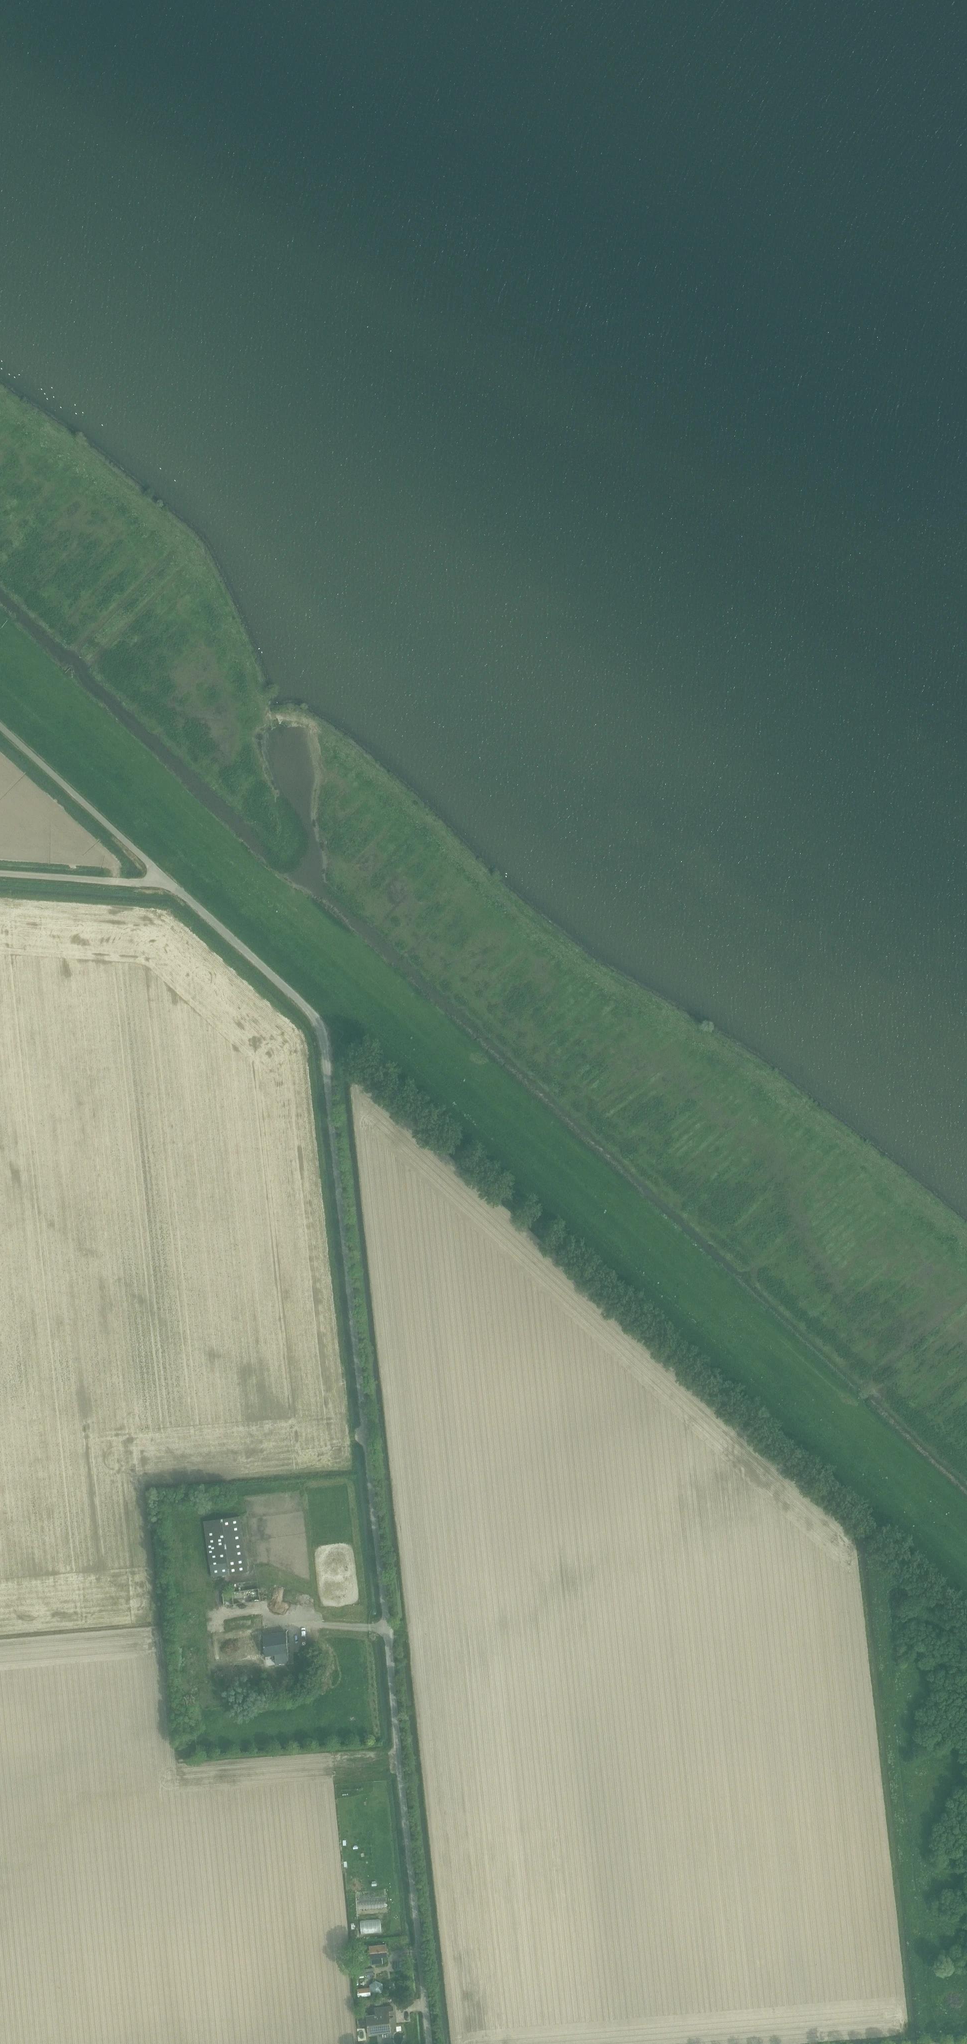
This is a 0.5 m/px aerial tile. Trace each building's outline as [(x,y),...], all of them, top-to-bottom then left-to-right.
[(211,1577),(247,1572),(240,1516),(204,1521),(211,1577)] [(224,1605),(260,1601),(258,1589),(223,1593),(224,1605)] [(263,1635),(257,1636),(261,1667),(267,1666),(266,1656),(275,1655),(276,1664),(289,1662),(287,1632),(263,1635)] [(209,1696),(215,1695),(213,1680),(200,1681),(201,1692),(208,1691),(209,1696)] [(178,1744),(178,1745),(178,1759),(188,1759),(188,1744),(178,1744)] [(382,1957),(387,1956),(386,1944),(370,1946),(371,1958),(382,1957)] [(358,1976),(374,1975),(373,1968),(357,1970),(358,1976)] [(373,1984),(371,1990),(377,1993),(380,1987),(373,1984)] [(389,2015),(394,2014),(393,2007),(375,2009),(376,2015),(367,2016),(369,2033),(390,2031),(389,2015)]
